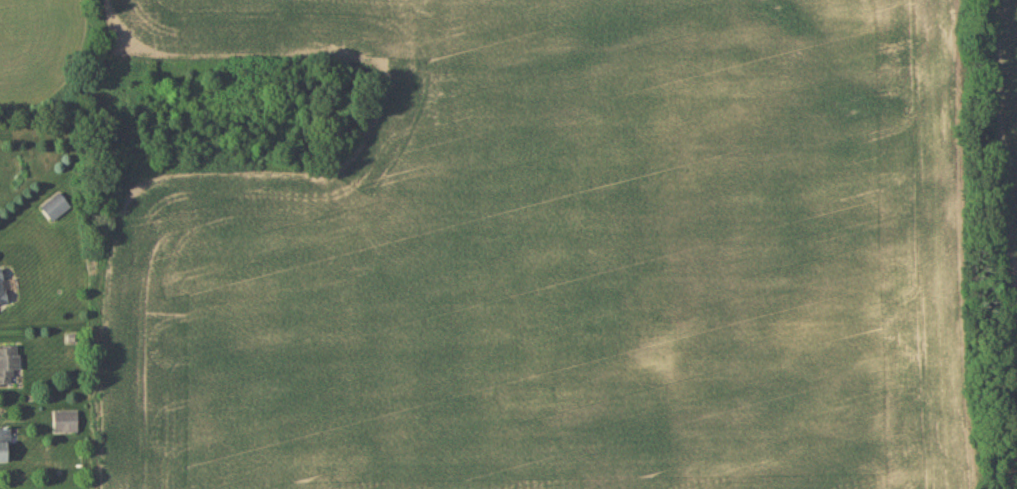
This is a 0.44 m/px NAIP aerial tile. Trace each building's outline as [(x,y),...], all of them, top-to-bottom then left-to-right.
[(12,385),(11,370),(18,370),(18,346),(0,346),(0,385),(12,385)] [(8,461),(8,426),(0,426),(0,461),(8,461)]
